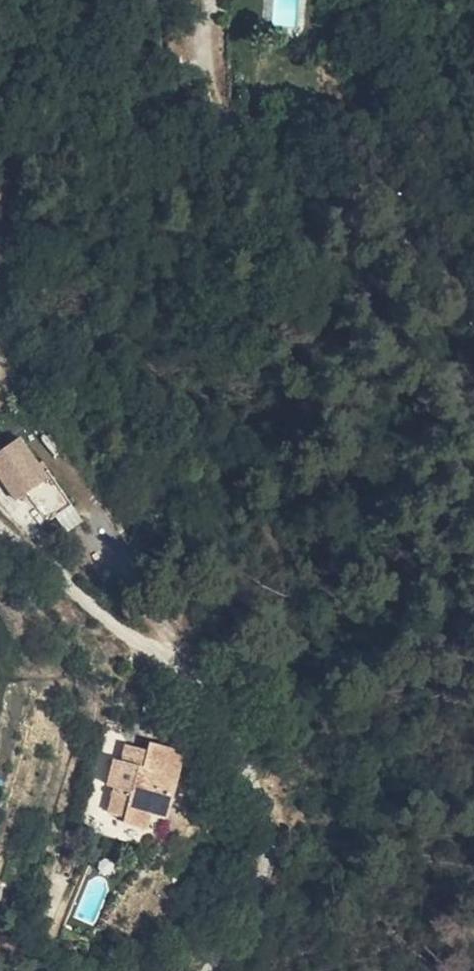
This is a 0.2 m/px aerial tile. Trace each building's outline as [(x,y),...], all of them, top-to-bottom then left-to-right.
[(40,439),(10,460),(37,502),(47,494),(67,523),(92,507),(68,471),(64,474),(40,439)] [(137,780),(136,787),(130,812),(145,815),(143,822),(166,827),(169,814),(185,817),(199,749),(169,741),(167,748),(146,743),(142,759),(140,769),(146,770),(142,781),(137,780)] [(136,758),(129,786),(136,787),(137,780),(142,781),(146,770),(140,769),(142,759),(136,758)] [(82,859),(92,862),(95,850),(85,847),(82,859)]
